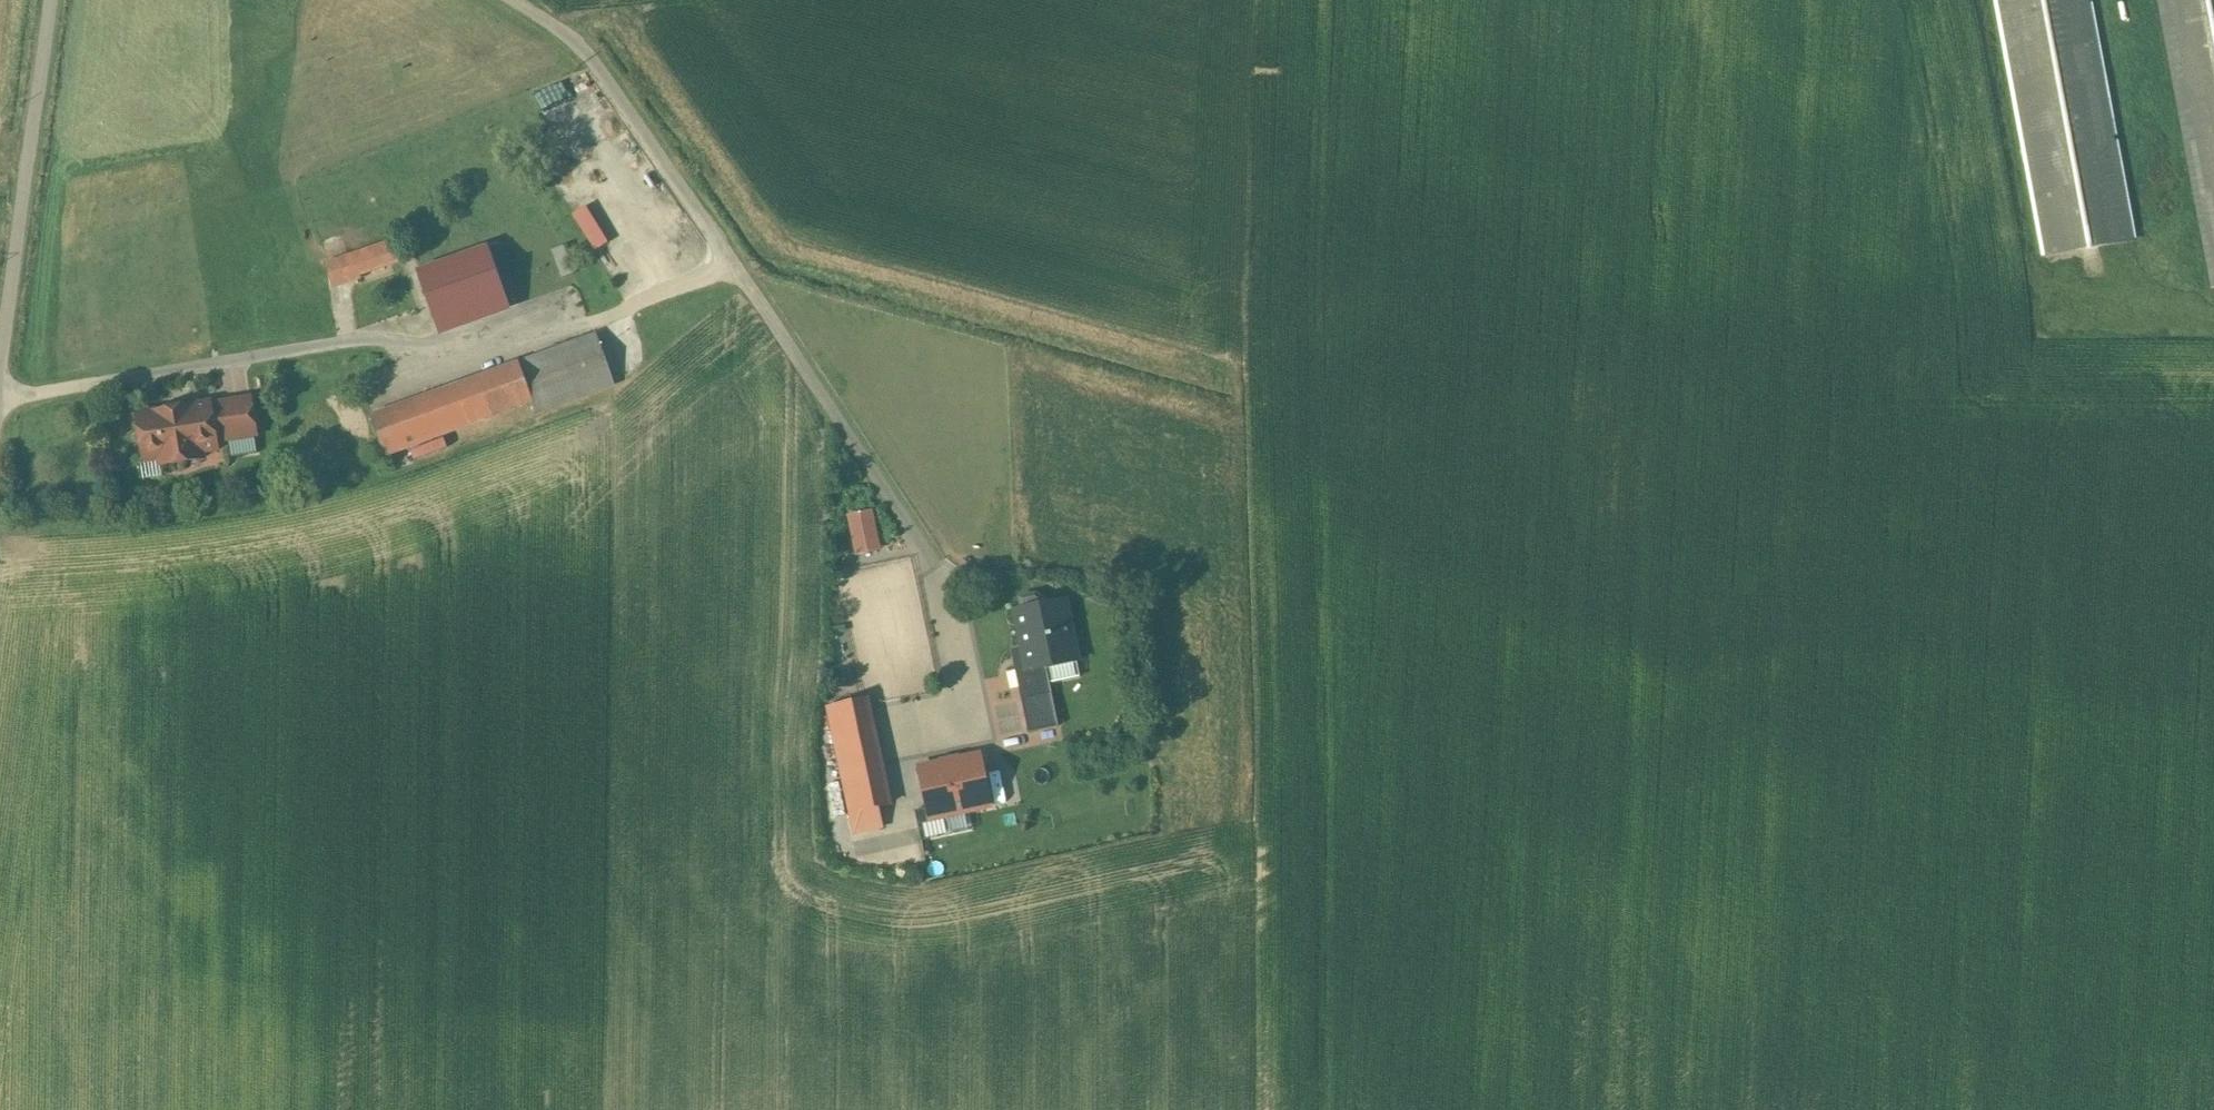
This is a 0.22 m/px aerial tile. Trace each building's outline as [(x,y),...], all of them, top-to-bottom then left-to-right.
[(2085,0),(2001,0),(2047,260),(2132,242),(2085,0)] [(2213,274),(2213,0),(2163,0),(2213,274)] [(395,242),(352,257),(359,275),(401,260),(395,242)] [(443,334),(508,312),(502,294),(486,250),(421,273),(443,334)] [(613,385),(597,336),(370,417),(384,455),(530,403),(534,415),(613,385)] [(250,399),(210,406),(216,442),(256,436),(250,399)] [(217,450),(216,442),(210,406),(209,403),(137,415),(144,462),(158,459),(159,466),(203,459),(202,453),(217,450)] [(878,506),(850,512),(859,553),(886,548),(878,506)] [(1079,663),(1067,601),(1013,612),(1028,688),(1020,690),(1028,734),(1061,728),(1049,669),(1079,663)] [(890,803),(872,723),(833,731),(852,812),(890,803)] [(979,758),(921,770),(931,816),(989,803),(979,758)]
